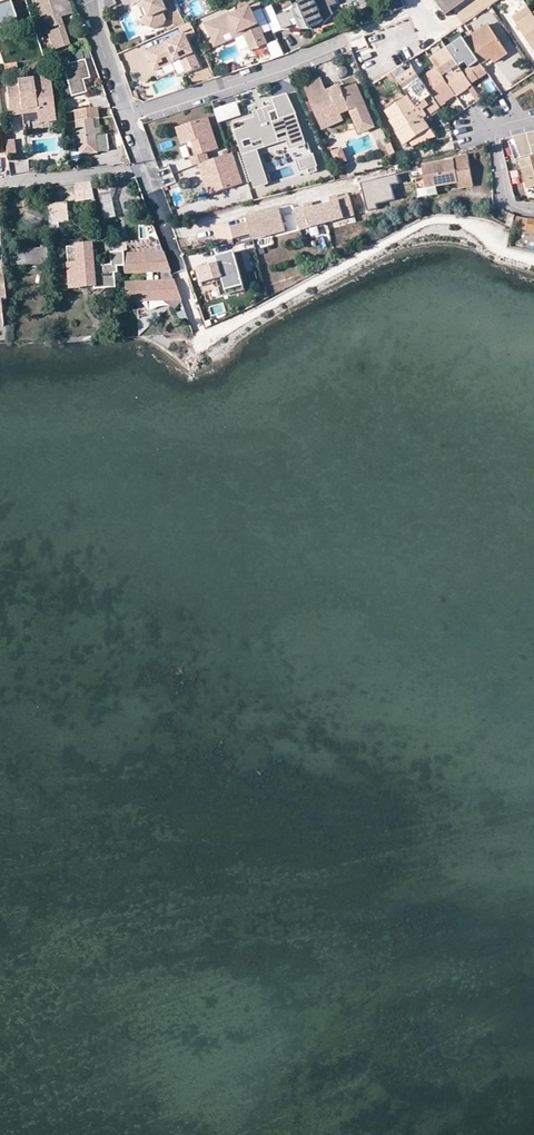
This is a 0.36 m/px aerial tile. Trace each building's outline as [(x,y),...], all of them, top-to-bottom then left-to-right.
[(51,13),(57,11),(53,0),(47,0),(51,13)] [(57,11),(59,18),(61,17),(76,12),(72,0),(53,0),(57,11)] [(166,0),(130,0),(133,5),(137,3),(142,1),(144,6),(150,17),(149,26),(157,28),(167,23),(169,18),(165,10),(169,8),(166,0)] [(310,26),(322,21),(324,24),(336,13),(334,6),(339,3),(338,0),(308,0),(295,6),(296,9),(277,17),(283,30),(293,26),(292,21),(296,19),(300,30),(311,29),(310,26)] [(466,0),(436,0),(446,14),(450,11),(466,0)] [(16,22),(9,2),(0,5),(0,27),(16,22)] [(224,35),(237,29),(238,33),(243,31),(245,33),(250,46),(266,39),(251,5),(231,14),(230,12),(205,24),(215,46),(226,41),(224,35)] [(270,5),(262,9),(274,32),(282,28),(270,5)] [(513,20),(533,54),(533,17),(533,15),(529,9),(513,20)] [(61,17),(59,18),(60,23),(47,27),(54,50),(70,45),(61,17)] [(463,39),(481,64),(491,58),(494,62),(507,53),(487,23),(463,39)] [(238,33),(237,29),(231,32),(233,38),(245,33),(243,31),(238,33)] [(201,67),(186,33),(147,51),(155,70),(181,59),(188,74),(201,67)] [(462,36),(446,47),(470,83),(486,72),(481,64),(463,39),(462,36)] [(266,39),(250,46),(252,50),(268,43),(266,39)] [(429,58),(436,67),(454,95),(455,95),(471,84),(470,83),(446,47),(429,58)] [(85,60),(62,66),(70,97),(85,94),(83,82),(90,80),(85,60)] [(18,70),(17,62),(5,64),(6,72),(18,70)] [(436,67),(420,78),(439,106),(446,102),(445,100),(454,95),(436,67)] [(398,80),(408,95),(425,121),(430,117),(428,114),(439,106),(420,78),(414,69),(398,80)] [(21,115),(21,111),(36,109),(36,114),(38,124),(55,122),(53,96),(48,96),(47,90),(52,90),(51,77),(6,83),(10,116),(21,115)] [(363,99),(356,84),(342,90),(340,85),(332,88),(333,91),(327,94),(326,91),(320,78),(303,86),(319,123),(340,114),(350,110),(358,130),(373,123),(369,114),(365,112),(366,108),(366,106),(361,104),(363,99)] [(484,82),(491,93),(497,90),(489,78),(484,82)] [(241,130),(233,133),(252,183),(255,182),(257,188),(267,185),(253,149),(253,147),(244,150),(242,144),(250,141),(251,144),(261,140),(263,145),(278,140),(276,135),(286,132),(288,136),(299,132),(293,116),(295,115),(287,94),(271,100),(273,106),(275,111),(278,121),(271,123),(268,114),(253,119),(239,124),(241,130)] [(430,128),(425,121),(408,95),(385,111),(390,119),(389,120),(397,132),(395,133),(404,145),(430,128)] [(217,122),(241,115),(236,101),(213,108),(217,122)] [(252,114),(253,119),(268,114),(275,111),(273,106),(252,114)] [(100,128),(94,129),(93,119),(98,118),(97,108),(74,111),(79,147),(96,145),(97,152),(109,151),(107,135),(101,135),(100,128)] [(340,114),(319,123),(322,130),(343,121),(340,114)] [(208,118),(180,127),(186,146),(191,145),(196,159),(190,160),(193,168),(199,167),(210,163),(207,155),(219,151),(208,118)] [(373,123),(358,130),(360,134),(375,127),(373,123)] [(186,146),(180,127),(176,128),(182,148),(186,146)] [(436,137),(430,128),(407,143),(414,152),(436,137)] [(263,145),(253,149),(267,185),(271,183),(259,151),(287,141),(291,150),(304,146),(299,132),(288,136),(278,140),(263,145)] [(514,137),(520,160),(519,160),(526,187),(533,185),(533,132),(522,135),(514,137)] [(13,140),(5,141),(7,161),(16,160),(13,140)] [(391,141),(385,143),(391,156),(395,154),(391,141)] [(97,152),(96,145),(79,147),(80,154),(97,152)] [(340,148),(332,152),(338,164),(346,160),(340,148)] [(302,171),(309,168),(316,165),(312,154),(298,160),(302,171)] [(243,186),(233,155),(210,163),(199,167),(201,175),(205,174),(207,180),(204,185),(208,198),(243,186)] [(453,158),(453,160),(421,167),(425,180),(427,190),(438,188),(456,184),(457,189),(471,186),(466,155),(453,158)] [(309,168),(311,174),(319,171),(316,165),(309,168)] [(386,168),(375,170),(377,179),(388,178),(386,168)] [(90,182),(82,183),(84,192),(92,190),(90,182)] [(438,188),(427,190),(419,191),(421,200),(440,196),(438,188)] [(92,190),(84,192),(85,200),(93,198),(92,190)] [(355,215),(349,194),(336,198),(337,201),(304,210),(304,206),(294,209),(300,229),(355,215)] [(49,231),(69,230),(66,202),(47,205),(49,231)] [(38,219),(41,210),(29,207),(26,216),(38,219)] [(286,231),(280,208),(247,217),(248,222),(231,227),(235,239),(237,238),(252,234),(253,240),(286,231)] [(252,234),(237,238),(240,249),(255,244),(253,240),(252,234)] [(110,252),(123,252),(123,241),(105,242),(106,253),(110,252)] [(123,252),(110,252),(111,265),(108,265),(98,266),(97,251),(86,251),(86,246),(67,247),(69,280),(93,279),(93,288),(93,290),(115,288),(114,274),(117,274),(116,267),(124,267),(124,256),(123,252)] [(249,264),(257,263),(255,248),(247,249),(249,264)] [(13,250),(14,266),(47,263),(46,249),(13,250)] [(242,284),(233,251),(215,255),(217,262),(195,268),(199,283),(220,278),(223,289),(242,284)] [(181,301),(163,253),(151,254),(151,265),(146,266),(145,254),(124,256),(124,267),(126,300),(162,298),(176,308),(181,301)] [(60,288),(66,287),(65,273),(54,274),(56,291),(59,290),(60,288)] [(9,328),(4,277),(0,278),(0,329),(9,328)] [(70,289),(93,288),(93,279),(69,280),(70,289)]
